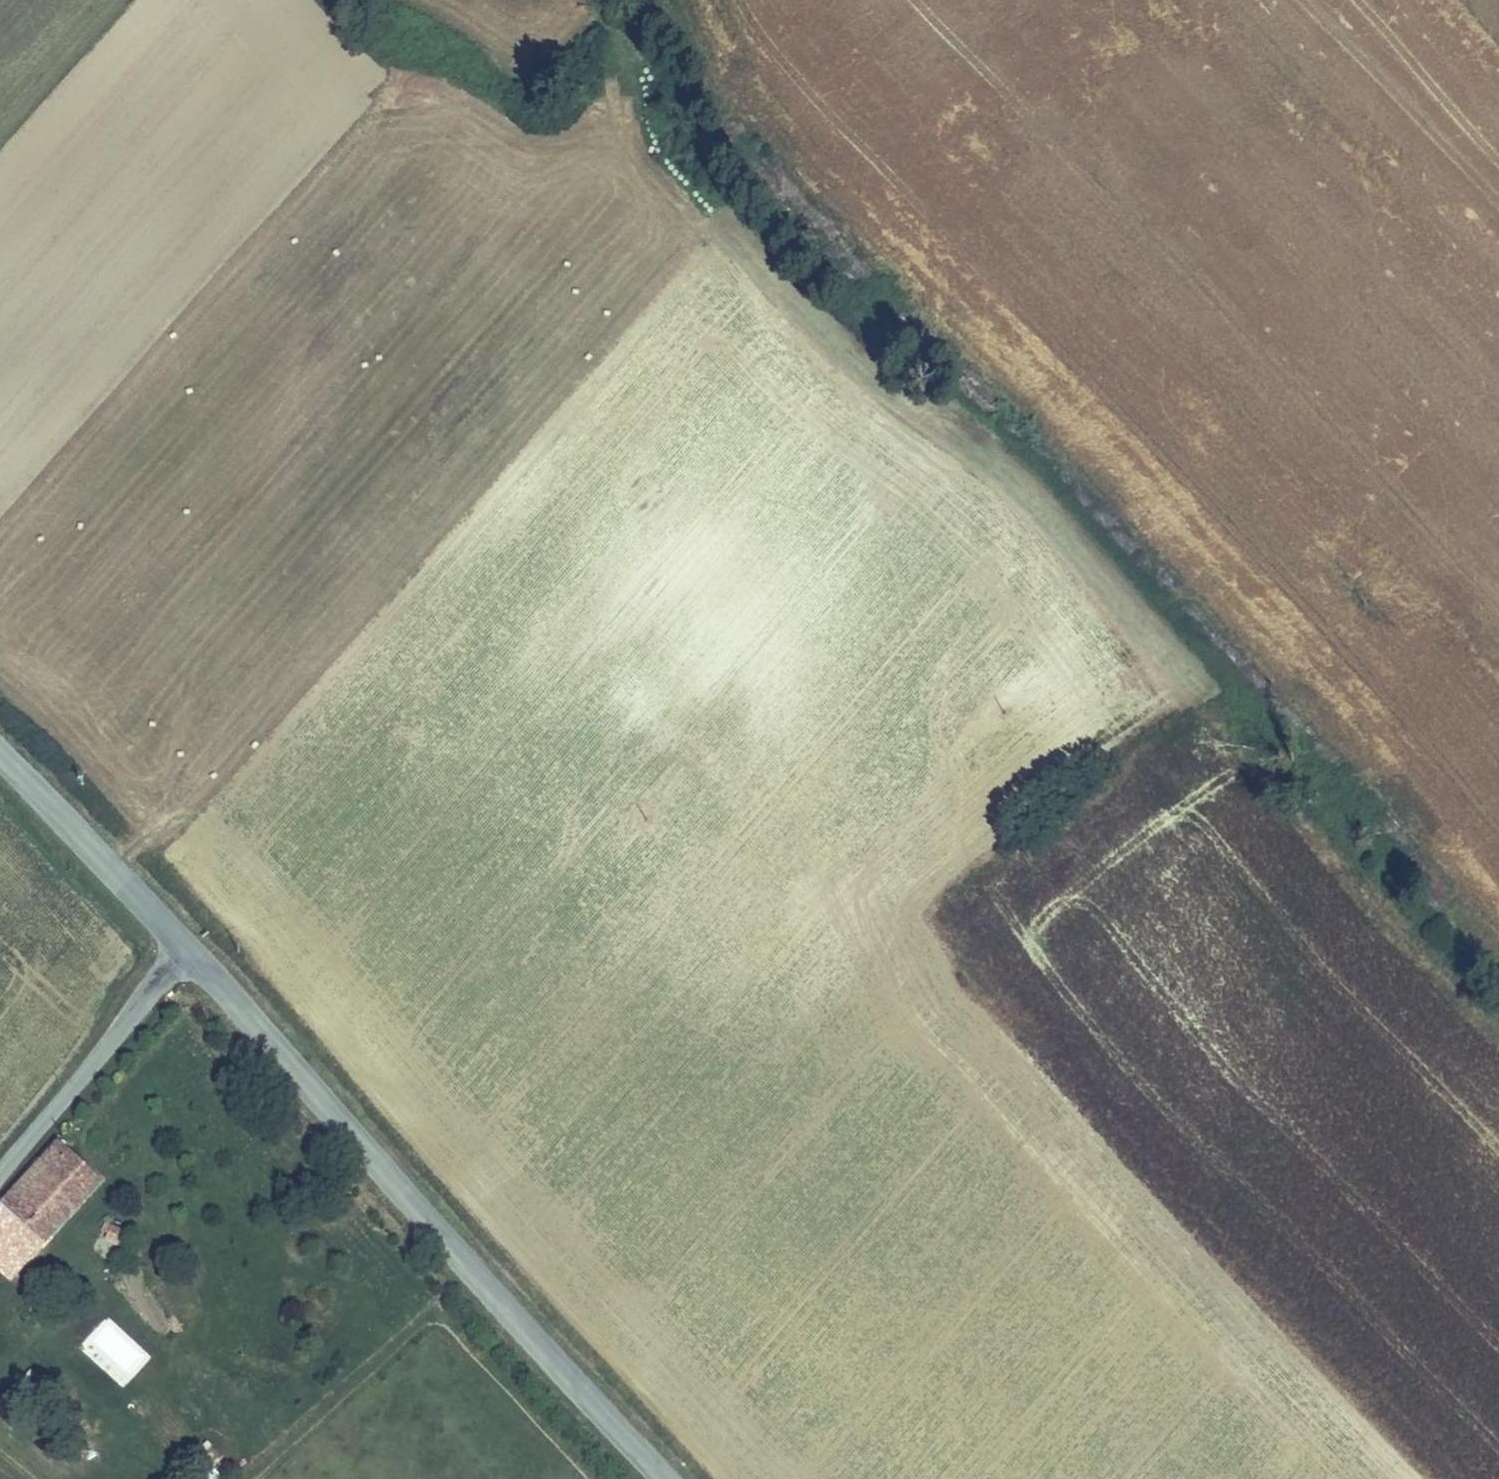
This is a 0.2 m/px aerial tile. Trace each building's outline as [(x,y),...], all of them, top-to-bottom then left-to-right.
[(16,1222),(42,1244),(101,1181),(59,1143),(5,1203),(0,1211),(0,1239),(16,1222)] [(0,1239),(0,1270),(10,1279),(42,1244),(16,1222),(0,1239)]
